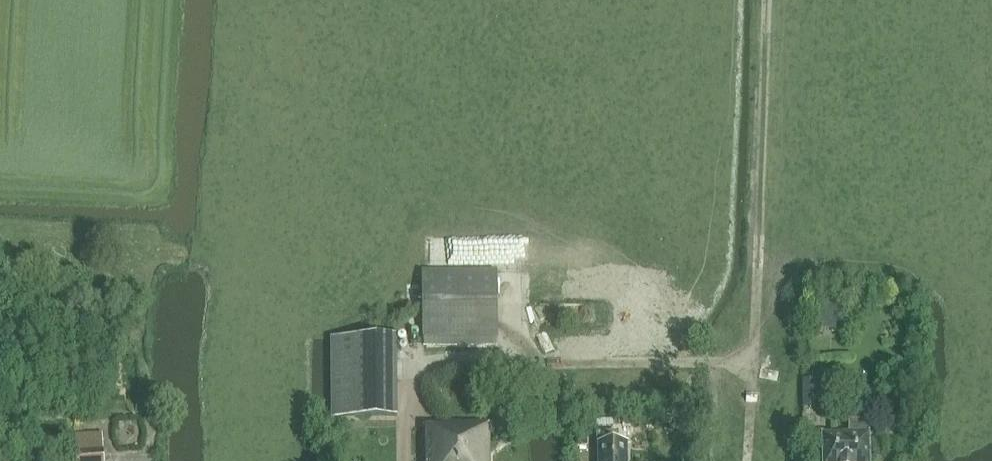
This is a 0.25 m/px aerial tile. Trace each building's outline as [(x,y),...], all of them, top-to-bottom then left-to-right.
[(423,338),(498,338),(498,272),(423,272),(423,338)] [(845,303),(810,303),(810,323),(811,323),(835,323),(845,323),(845,303)] [(331,417),(339,417),(397,417),(396,338),(330,338),(331,417)] [(818,379),(802,379),(802,406),(818,406),(818,379)] [(822,435),(823,460),(870,460),(870,438),(874,437),(874,421),(848,422),(849,435),(822,435)] [(425,460),(490,460),(490,426),(446,426),(446,428),(425,428),(425,460)] [(101,435),(75,438),(77,460),(103,460),(101,435)] [(597,446),(597,460),(628,460),(628,445),(597,446)]
